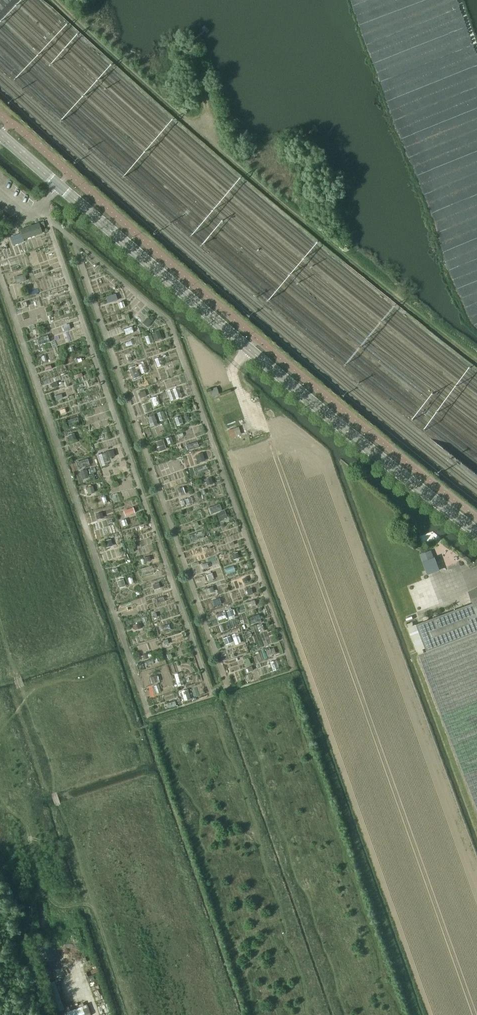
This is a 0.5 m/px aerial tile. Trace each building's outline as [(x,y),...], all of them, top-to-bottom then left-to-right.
[(23,240),(42,233),(38,223),(19,230),(23,240)] [(475,607),(473,603),(408,628),(417,652),(417,651),(419,655),(418,655),(476,811),(476,606),(475,607)]
